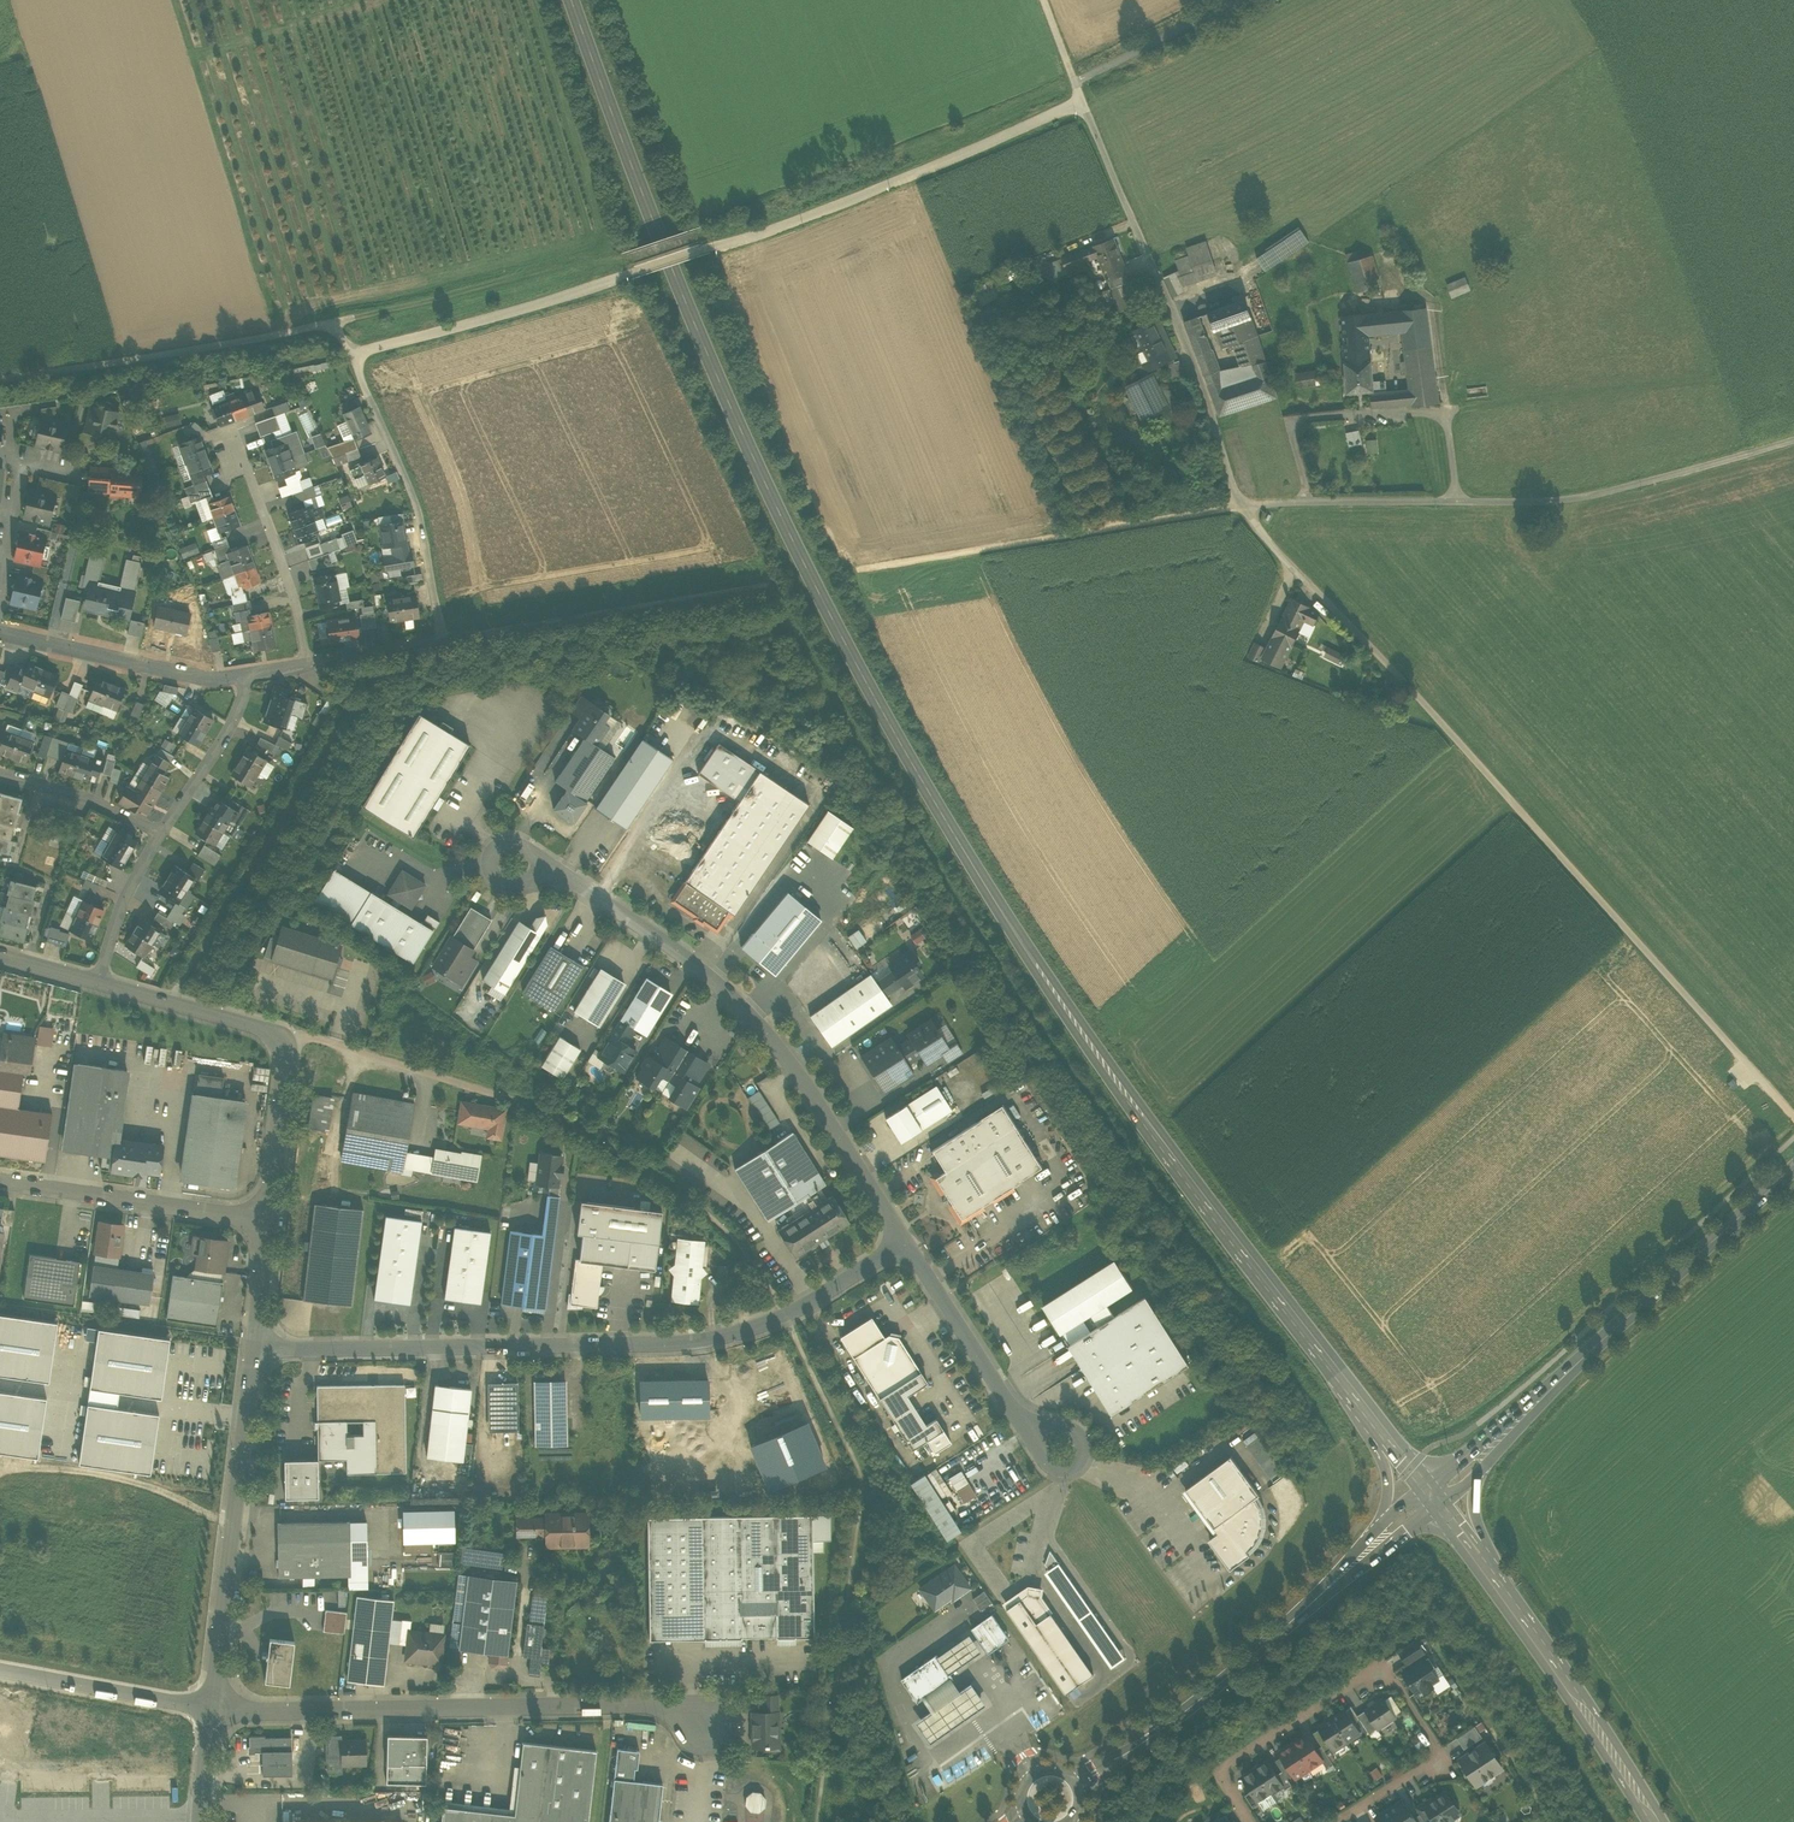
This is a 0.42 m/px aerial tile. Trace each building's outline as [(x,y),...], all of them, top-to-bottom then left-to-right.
[(1300,229),(1267,251),(1276,263),(1309,241),(1300,229)] [(1095,245),(1095,246),(1062,259),(1050,263),(1056,278),(1067,273),(1067,272),(1080,267),(1079,264),(1099,257),(1105,270),(1123,263),(1113,239),(1095,245)] [(1189,257),(1193,267),(1212,260),(1206,242),(1186,248),(1189,257)] [(1355,286),(1357,293),(1381,286),(1372,256),(1361,259),(1358,250),(1346,254),(1348,262),(1355,286)] [(1265,270),(1276,263),(1267,251),(1257,258),(1265,270)] [(1180,275),(1194,270),(1193,267),(1189,257),(1176,261),(1179,270),(1180,275)] [(1040,258),(1028,262),(1033,274),(1045,270),(1040,258)] [(1216,275),(1212,260),(1193,267),(1194,270),(1197,281),(1216,275)] [(1133,282),(1130,283),(1127,274),(1123,263),(1105,270),(1109,281),(1112,289),(1109,290),(1110,290),(1110,291),(1115,302),(1119,312),(1142,302),(1134,282),(1133,282)] [(1179,270),(1174,272),(1181,287),(1197,281),(1194,270),(1180,275),(1179,270)] [(1164,277),(1174,297),(1183,292),(1181,287),(1174,272),(1173,272),(1173,273),(1171,274),(1164,277)] [(1447,286),(1452,297),(1470,289),(1465,278),(1447,286)] [(1094,296),(1099,307),(1115,302),(1110,291),(1094,296)] [(1210,314),(1216,330),(1250,317),(1244,300),(1242,294),(1232,298),(1234,304),(1211,312),(1208,313),(1208,314),(1210,314)] [(1403,332),(1405,349),(1431,345),(1427,308),(1342,316),(1345,364),(1371,361),(1369,336),(1403,332)] [(1184,322),(1209,389),(1224,385),(1219,372),(1199,318),(1200,317),(1200,316),(1184,322)] [(1249,353),(1255,375),(1269,370),(1258,335),(1257,335),(1250,317),(1216,330),(1222,348),(1223,348),(1234,345),(1238,356),(1249,353)] [(1142,365),(1145,370),(1146,369),(1172,356),(1176,354),(1166,334),(1159,318),(1127,333),(1136,352),(1137,353),(1142,365)] [(1439,403),(1431,345),(1405,349),(1410,391),(1396,392),(1397,404),(1397,405),(1412,403),(1412,407),(1439,403)] [(1249,353),(1238,356),(1241,368),(1219,372),(1224,385),(1255,375),(1249,353)] [(1167,365),(1173,381),(1186,376),(1179,360),(1175,362),(1167,365)] [(329,361),(292,369),(293,373),(310,369),(311,372),(331,367),(329,361)] [(1345,364),(1348,393),(1371,391),(1373,391),(1373,382),(1371,361),(1345,364)] [(1128,390),(1131,396),(1130,399),(1130,402),(1132,406),(1134,409),(1137,411),(1139,412),(1141,417),(1146,418),(1155,414),(1155,415),(1158,414),(1158,413),(1176,403),(1170,391),(1160,390),(1152,374),(1149,376),(1146,369),(1145,370),(1142,365),(1138,367),(1143,379),(1130,385),(1128,390)] [(1278,397),(1269,370),(1255,375),(1224,385),(1209,389),(1220,416),(1278,397)] [(1296,374),(1298,387),(1320,384),(1318,371),(1296,374)] [(254,376),(239,379),(241,388),(256,385),(254,376)] [(1371,391),(1372,407),(1389,405),(1388,405),(1387,393),(1387,392),(1387,391),(1386,381),(1373,382),(1373,391),(1371,391)] [(257,389),(241,394),(249,415),(265,410),(257,389)] [(209,396),(213,405),(227,399),(225,395),(223,391),(209,396)] [(1389,405),(1397,405),(1397,404),(1396,392),(1387,393),(1388,405),(1389,405)] [(235,421),(249,415),(241,394),(236,396),(227,399),(235,420),(235,421)] [(296,397),(300,407),(307,405),(302,395),(296,397)] [(130,399),(121,400),(138,442),(146,439),(130,399)] [(235,420),(227,399),(213,405),(220,426),(235,420)] [(272,407),(275,416),(284,412),(289,411),(286,402),(272,407)] [(42,418),(53,420),(57,406),(41,409),(39,417),(42,418)] [(85,432),(113,438),(119,412),(111,411),(109,407),(106,409),(91,406),(85,432)] [(343,437),(355,432),(365,427),(367,426),(358,406),(344,413),(347,421),(337,425),(343,437)] [(284,412),(275,416),(280,429),(289,426),(284,412)] [(179,413),(164,416),(166,428),(181,424),(179,413)] [(280,429),(275,416),(255,423),(260,437),(273,432),(280,429)] [(35,446),(61,452),(63,444),(66,442),(64,438),(67,424),(53,420),(42,418),(35,446)] [(200,437),(205,431),(195,422),(189,429),(200,437)] [(292,434),(289,426),(280,429),(273,432),(275,439),(292,434)] [(368,434),(365,427),(355,432),(358,439),(368,434)] [(1346,433),(1349,446),(1363,443),(1359,429),(1346,433)] [(273,440),(276,447),(284,444),(285,447),(287,446),(291,458),(303,453),(296,432),(292,434),(275,439),(273,440)] [(318,448),(326,445),(320,434),(311,437),(315,449),(318,448)] [(193,446),(202,443),(200,437),(191,440),(193,446)] [(333,457),(345,453),(358,449),(354,438),(327,447),(332,455),(333,457)] [(1366,438),(1367,452),(1378,451),(1378,438),(1366,438)] [(145,440),(138,443),(143,457),(150,454),(145,440)] [(176,456),(180,467),(207,457),(202,443),(193,446),(191,440),(179,444),(179,445),(181,450),(182,454),(176,456)] [(270,465),(291,458),(287,446),(285,447),(284,444),(276,447),(265,451),(270,465)] [(173,447),(176,456),(182,454),(179,445),(173,447)] [(332,455),(327,447),(326,445),(318,448),(322,458),(332,455)] [(358,449),(345,453),(348,461),(361,457),(360,456),(357,450),(358,449)] [(71,465),(85,468),(87,461),(88,454),(75,451),(71,465)] [(303,453),(291,458),(295,469),(293,470),(294,472),(299,470),(298,467),(307,464),(303,453)] [(333,457),(336,465),(348,461),(345,453),(333,457)] [(150,454),(143,457),(150,472),(156,470),(150,454)] [(212,471),(207,457),(180,467),(185,481),(191,478),(191,479),(202,475),(204,474),(212,471)] [(377,457),(360,465),(365,475),(369,484),(386,477),(377,457)] [(294,473),(294,472),(293,470),(295,469),(291,458),(270,465),(275,479),(287,475),(294,473)] [(355,479),(365,475),(360,465),(350,469),(355,479)] [(114,470),(92,468),(90,490),(112,491),(112,494),(139,496),(141,474),(114,472),(114,470)] [(294,473),(287,475),(289,484),(299,481),(298,479),(300,475),(299,470),(294,472),(294,473)] [(399,479),(396,472),(386,477),(389,483),(399,479)] [(359,488),(369,484),(365,475),(355,479),(359,488)] [(56,495),(77,500),(81,486),(40,477),(37,491),(56,495)] [(309,477),(299,481),(302,490),(312,486),(309,477)] [(209,487),(206,480),(204,480),(204,478),(193,482),(194,485),(191,486),(194,493),(209,487)] [(282,497),(292,494),(302,490),(299,481),(289,484),(279,488),(282,497)] [(188,495),(194,493),(191,486),(185,488),(188,495)] [(312,486),(302,490),(292,494),(295,503),(304,500),(315,496),(315,495),(312,487),(312,486)] [(209,487),(194,493),(188,495),(191,503),(197,501),(212,495),(209,487)] [(24,517),(50,523),(56,495),(37,491),(30,489),(27,504),(24,506),(26,509),(24,517)] [(315,496),(319,507),(320,507),(324,505),(320,494),(315,495),(315,496)] [(204,521),(213,518),(235,510),(229,496),(215,501),(212,495),(197,501),(204,521)] [(348,495),(338,498),(343,510),(352,507),(348,495)] [(315,496),(304,500),(306,507),(307,507),(307,508),(311,506),(313,509),(319,507),(315,496)] [(293,529),(314,521),(310,510),(313,509),(311,506),(307,508),(307,507),(306,507),(288,514),(293,529)] [(319,507),(313,509),(310,510),(314,521),(322,518),(324,517),(320,507),(319,507)] [(104,513),(91,510),(88,523),(102,525),(104,513)] [(240,524),(235,510),(213,518),(216,527),(218,532),(240,524)] [(392,523),(392,524),(404,521),(403,514),(390,515),(391,523),(392,523)] [(378,517),(379,525),(391,523),(390,515),(378,517)] [(322,518),(314,521),(318,532),(327,529),(322,518)] [(318,532),(314,521),(293,529),(298,543),(317,536),(316,533),(318,532)] [(392,523),(391,523),(379,525),(383,547),(384,554),(390,553),(389,547),(391,547),(393,555),(390,555),(383,557),(385,570),(414,565),(411,548),(406,549),(406,544),(407,544),(403,522),(404,522),(404,521),(392,524),(392,523)] [(220,538),(218,532),(216,527),(207,531),(211,542),(212,542),(220,538)] [(46,538),(49,538),(51,531),(37,528),(35,535),(46,538)] [(353,529),(341,534),(346,546),(358,542),(353,529)] [(34,564),(40,565),(46,538),(35,535),(21,532),(19,540),(15,542),(17,545),(14,560),(34,564)] [(212,542),(215,550),(228,544),(226,536),(220,538),(212,542)] [(324,554),(328,553),(334,550),(341,548),(337,538),(320,544),(324,554)] [(200,552),(196,542),(180,549),(184,558),(200,552)] [(324,554),(320,544),(319,543),(303,548),(308,560),(324,554)] [(231,551),(228,544),(215,550),(203,554),(206,561),(209,561),(218,557),(220,563),(229,560),(227,557),(235,554),(233,550),(231,551)] [(217,564),(223,578),(234,574),(255,567),(247,545),(233,550),(235,554),(227,557),(229,560),(220,563),(217,564)] [(390,553),(384,554),(383,557),(390,555),(393,555),(391,547),(389,547),(390,553)] [(328,553),(332,562),(338,560),(334,550),(328,553)] [(87,564),(102,567),(105,554),(90,551),(87,564)] [(332,562),(328,553),(324,554),(308,560),(311,569),(330,565),(333,565),(332,562)] [(213,566),(217,564),(220,563),(218,557),(209,561),(213,566)] [(126,559),(120,587),(135,590),(142,563),(126,559)] [(330,565),(332,574),(333,574),(345,572),(342,562),(333,565),(330,565)] [(32,571),(33,571),(47,574),(48,567),(40,565),(34,564),(32,571)] [(79,586),(92,589),(92,588),(97,589),(98,586),(102,567),(87,564),(85,576),(82,575),(79,586)] [(255,567),(234,574),(238,586),(241,585),(241,588),(260,581),(255,567)] [(382,570),(370,572),(371,582),(384,580),(382,570)] [(50,575),(47,574),(33,571),(31,578),(43,581),(48,582),(50,575)] [(348,587),(345,572),(333,574),(334,577),(336,577),(339,589),(346,587),(348,587)] [(407,576),(408,584),(423,582),(421,573),(407,576)] [(242,590),(241,588),(241,585),(238,586),(234,574),(223,578),(229,595),(231,595),(240,591),(242,590)] [(314,578),(317,593),(339,589),(336,577),(334,577),(333,574),(332,574),(314,578)] [(24,606),(36,609),(43,581),(31,578),(17,575),(15,583),(12,585),(14,588),(10,603),(24,606)] [(136,590),(135,590),(120,587),(119,591),(98,586),(97,589),(92,588),(92,589),(87,607),(103,611),(102,614),(129,621),(130,619),(136,590)] [(339,601),(339,604),(346,603),(349,602),(346,587),(339,589),(341,600),(339,601)] [(341,600),(339,589),(317,593),(320,608),(339,604),(339,601),(341,600)] [(231,596),(233,604),(247,601),(245,592),(243,593),(242,590),(240,591),(231,595),(231,596)] [(416,595),(401,597),(405,619),(412,618),(420,617),(416,595)] [(66,597),(64,604),(78,608),(80,601),(66,597)] [(389,622),(405,619),(401,597),(386,599),(389,622)] [(346,603),(347,609),(364,606),(362,599),(349,602),(346,603)] [(1292,599),(1281,621),(1299,630),(1304,620),(1314,624),(1319,613),(1292,599)] [(250,600),(247,601),(233,604),(232,604),(234,613),(249,609),(251,608),(250,600)] [(78,608),(64,604),(61,618),(75,622),(78,608)] [(361,607),(362,614),(374,612),(373,605),(361,607)] [(23,613),(37,616),(39,609),(36,609),(24,606),(23,613)] [(154,626),(170,630),(171,626),(187,629),(191,614),(177,611),(177,610),(169,608),(168,611),(158,609),(154,626)] [(236,622),(240,622),(240,621),(248,620),(247,619),(250,618),(249,616),(250,615),(249,609),(234,613),(236,622)] [(269,612),(250,615),(249,616),(250,618),(247,619),(248,620),(250,630),(272,625),(269,612)] [(360,614),(362,629),(376,627),(374,612),(362,614),(360,614)] [(330,634),(331,642),(346,639),(358,637),(357,632),(359,632),(358,627),(357,627),(355,617),(328,621),(328,623),(330,634)] [(414,627),(412,618),(405,619),(406,628),(414,627)] [(128,633),(141,637),(145,623),(131,619),(128,633)] [(250,630),(248,620),(240,621),(240,622),(241,623),(242,630),(242,631),(250,630)] [(1316,625),(1314,624),(1304,620),(1299,630),(1298,631),(1311,637),(1316,625)] [(1281,621),(1270,644),(1287,652),(1298,631),(1299,630),(1281,621)] [(242,630),(241,623),(233,624),(235,631),(242,630)] [(320,636),(330,634),(328,623),(319,625),(320,636)] [(276,646),(272,625),(250,630),(242,631),(244,642),(252,640),(254,651),(276,646)] [(244,642),(242,631),(232,633),(234,644),(244,642)] [(209,639),(212,652),(221,650),(218,637),(209,639)] [(359,646),(358,637),(346,639),(347,647),(359,646)] [(1249,657),(1258,661),(1265,648),(1256,644),(1249,657)] [(1280,666),(1287,652),(1270,644),(1263,658),(1280,666)] [(1326,656),(1341,663),(1344,657),(1329,650),(1326,656)] [(20,684),(34,690),(43,669),(28,663),(25,669),(19,684),(20,684)] [(4,672),(0,683),(0,684),(7,686),(14,668),(7,665),(4,672)] [(17,691),(20,684),(19,684),(25,669),(16,666),(14,668),(7,686),(7,687),(17,691)] [(58,674),(43,669),(34,690),(49,696),(58,674)] [(89,699),(103,704),(111,684),(97,678),(89,699)] [(75,682),(69,696),(77,699),(83,685),(75,682)] [(161,689),(174,692),(175,686),(162,683),(161,689)] [(125,689),(111,684),(103,704),(117,710),(125,689)] [(275,686),(268,707),(290,714),(294,715),(297,716),(302,719),(307,703),(294,699),(288,697),(290,690),(275,686)] [(174,692),(161,689),(155,699),(165,706),(174,692)] [(46,703),(49,696),(34,690),(31,698),(46,703)] [(64,709),(69,696),(61,693),(56,707),(64,709)] [(1389,700),(1395,704),(1400,697),(1394,693),(1389,700)] [(77,699),(69,696),(64,709),(59,721),(65,723),(69,712),(71,713),(77,699)] [(571,711),(581,718),(591,704),(580,697),(571,711)] [(103,704),(89,699),(86,707),(99,712),(103,704)] [(327,701),(321,711),(327,715),(334,705),(327,701)] [(130,715),(137,718),(142,705),(136,702),(130,715)] [(584,737),(596,745),(609,726),(604,723),(609,715),(610,713),(609,708),(605,705),(601,706),(599,708),(591,703),(591,704),(581,718),(573,730),(584,737)] [(117,710),(103,704),(99,712),(113,718),(117,710)] [(180,717),(186,721),(194,708),(188,704),(180,717)] [(285,728),(290,714),(268,707),(264,721),(285,728)] [(194,708),(186,721),(206,732),(213,719),(194,708)] [(312,723),(319,728),(327,715),(321,711),(320,710),(312,723)] [(362,806),(413,837),(470,745),(450,733),(453,728),(442,721),(439,726),(419,714),(362,806)] [(620,723),(609,715),(604,723),(609,726),(596,745),(602,749),(620,723)] [(178,734),(186,721),(180,717),(172,730),(178,734)] [(198,745),(206,732),(186,721),(178,734),(198,745)] [(12,757),(19,736),(5,731),(0,746),(0,753),(12,757)] [(46,757),(46,755),(53,737),(45,734),(38,755),(46,757)] [(34,741),(19,736),(12,757),(26,762),(34,741)] [(275,744),(287,750),(291,742),(279,736),(275,744)] [(60,739),(53,737),(46,755),(54,757),(60,739)] [(257,744),(272,751),(275,745),(260,737),(257,744)] [(555,781),(567,789),(585,801),(614,757),(602,749),(596,745),(584,737),(555,781)] [(159,747),(160,748),(167,752),(173,743),(165,738),(159,747)] [(642,738),(595,808),(625,829),(673,758),(642,738)] [(54,757),(62,760),(66,749),(68,742),(60,739),(54,757)] [(698,773),(738,801),(759,770),(719,743),(698,773)] [(84,745),(80,754),(94,759),(97,749),(84,745)] [(157,754),(170,762),(174,756),(167,752),(160,748),(157,754)] [(59,771),(73,775),(80,754),(66,749),(62,760),(59,771)] [(247,749),(239,762),(258,773),(266,760),(247,749)] [(94,759),(80,754),(73,775),(88,780),(88,779),(95,759),(94,759)] [(157,754),(150,766),(163,774),(170,762),(157,754)] [(95,755),(94,759),(95,759),(88,779),(97,782),(104,758),(95,755)] [(102,773),(111,776),(113,767),(115,762),(106,759),(102,773)] [(273,765),(266,760),(258,773),(265,778),(273,765)] [(250,786),(258,773),(239,762),(231,775),(250,786)] [(169,778),(163,774),(150,766),(142,779),(161,790),(169,778)] [(121,770),(113,767),(111,776),(109,781),(117,784),(121,770)] [(809,804),(759,770),(738,801),(685,881),(730,911),(734,914),(809,804)] [(161,791),(161,790),(142,779),(134,791),(153,804),(161,791)] [(145,817),(153,804),(134,791),(128,787),(120,801),(145,817)] [(587,803),(585,801),(567,789),(553,809),(574,823),(587,803)] [(18,813),(22,799),(0,793),(0,808),(18,813)] [(217,799),(212,808),(230,819),(232,821),(237,812),(217,799)] [(40,818),(47,820),(51,807),(44,805),(40,818)] [(237,812),(232,821),(238,825),(247,809),(241,805),(237,812)] [(58,809),(51,807),(47,820),(54,822),(58,809)] [(204,820),(223,832),(229,822),(230,819),(212,808),(211,807),(204,820)] [(14,826),(14,827),(17,827),(20,813),(18,813),(0,808),(0,823),(14,826)] [(65,811),(58,809),(54,822),(61,824),(65,811)] [(827,810),(807,841),(832,858),(852,827),(827,810)] [(71,813),(65,811),(61,824),(68,826),(70,817),(71,813)] [(74,828),(80,830),(81,827),(84,816),(78,814),(77,819),(74,828)] [(68,826),(74,828),(77,819),(70,817),(68,826)] [(215,845),(223,832),(204,820),(196,833),(215,845)] [(231,837),(237,827),(229,822),(223,832),(231,837)] [(11,840),(14,827),(14,826),(0,823),(0,837),(11,840)] [(237,827),(231,837),(238,841),(244,831),(237,827)] [(117,830),(110,843),(129,855),(137,842),(117,830)] [(223,832),(215,845),(223,850),(231,837),(223,832)] [(11,840),(0,837),(0,852),(9,854),(13,840),(11,840)] [(206,840),(204,843),(218,852),(220,849),(206,840)] [(121,868),(129,855),(110,843),(102,856),(121,868)] [(198,855),(215,865),(221,855),(204,845),(198,855)] [(194,878),(198,880),(203,871),(190,863),(185,872),(194,878)] [(175,866),(167,879),(186,890),(194,878),(185,872),(175,866)] [(314,901),(351,924),(371,892),(334,869),(314,901)] [(388,893),(395,898),(401,901),(411,908),(416,899),(417,899),(422,898),(421,892),(425,885),(402,870),(388,893)] [(108,881),(89,872),(86,879),(99,885),(105,888),(108,881)] [(7,894),(9,894),(32,900),(33,900),(36,886),(11,879),(7,894)] [(82,887),(95,893),(99,885),(86,879),(82,887)] [(178,903),(186,890),(167,879),(159,891),(177,902),(178,903)] [(717,930),(730,911),(685,881),(672,900),(717,930)] [(787,891),(754,932),(787,960),(821,919),(787,891)] [(371,892),(351,924),(413,963),(433,930),(397,908),(391,904),(371,892)] [(35,900),(33,900),(32,900),(9,894),(6,907),(28,913),(28,914),(31,914),(35,900)] [(395,898),(391,904),(397,908),(401,901),(395,898)] [(83,901),(76,915),(98,925),(104,911),(83,901)] [(173,908),(181,913),(185,907),(178,903),(177,902),(173,908)] [(28,914),(28,913),(6,907),(3,906),(0,919),(0,921),(2,921),(25,927),(28,914)] [(452,937),(473,950),(491,920),(471,907),(452,937)] [(173,908),(167,918),(174,922),(178,925),(184,915),(181,913),(173,908)] [(170,928),(174,922),(167,918),(158,912),(154,918),(170,928)] [(91,940),(98,925),(76,915),(70,930),(91,940)] [(536,918),(530,927),(541,934),(547,925),(545,916),(536,918)] [(862,939),(881,927),(875,917),(856,930),(862,939)] [(133,932),(152,944),(160,931),(141,919),(133,932)] [(25,927),(2,921),(0,928),(0,935),(24,942),(28,927),(25,927)] [(541,934),(530,927),(519,921),(483,980),(492,986),(505,993),(541,934)] [(47,940),(56,943),(59,932),(60,929),(52,927),(47,940)] [(311,971),(332,977),(341,946),(321,939),(282,927),(278,939),(272,959),(311,971)] [(909,934),(916,944),(925,938),(919,928),(909,934)] [(68,935),(59,932),(56,943),(55,945),(64,948),(68,935)] [(144,957),(152,944),(133,932),(125,945),(144,957)] [(787,960),(754,932),(741,947),(775,974),(787,960)] [(264,956),(272,959),(278,939),(270,937),(264,956)] [(454,979),(462,984),(466,976),(467,976),(476,961),(469,956),(473,950),(452,937),(433,967),(454,980),(454,979)] [(523,992),(555,1012),(584,966),(551,946),(523,992)] [(893,970),(903,984),(904,987),(922,975),(915,965),(919,962),(911,951),(898,960),(901,964),(893,970)] [(136,967),(151,975),(155,969),(141,960),(136,967)] [(890,966),(893,970),(901,964),(898,960),(890,966)] [(574,1011),(599,1026),(624,985),(599,970),(574,1011)] [(897,988),(903,984),(893,970),(888,974),(897,988)] [(810,1016),(831,1046),(891,1004),(886,996),(876,982),(870,974),(810,1016)] [(876,982),(886,996),(897,988),(888,974),(876,982)] [(636,1028),(646,1034),(671,993),(646,978),(621,1019),(636,1028)] [(500,1001),(505,993),(492,986),(488,993),(500,1001)] [(616,1028),(631,1037),(636,1028),(621,1019),(616,1028)] [(922,1054),(933,1057),(941,1052),(947,1048),(946,1048),(930,1022),(910,1035),(911,1038),(922,1054)] [(40,1026),(37,1044),(52,1046),(54,1028),(40,1026)] [(604,1068),(610,1072),(614,1071),(616,1067),(623,1071),(636,1051),(626,1045),(631,1037),(616,1028),(599,1056),(606,1061),(603,1064),(604,1068)] [(400,1036),(392,1034),(388,1048),(395,1051),(400,1036)] [(560,1036),(541,1066),(562,1078),(580,1049),(560,1036)] [(24,1073),(26,1062),(31,1062),(34,1044),(19,1041),(20,1039),(4,1037),(1,1054),(0,1053),(0,1069),(24,1073)] [(914,1073),(908,1063),(897,1047),(891,1037),(860,1056),(883,1093),(914,1073)] [(652,1059),(673,1072),(687,1051),(665,1038),(652,1059)] [(911,1038),(897,1047),(908,1063),(922,1054),(911,1038)] [(941,1052),(947,1060),(962,1051),(956,1042),(946,1048),(947,1048),(941,1052)] [(708,1064),(687,1051),(673,1072),(695,1086),(708,1064)] [(942,1055),(926,1064),(921,1056),(909,1063),(916,1076),(945,1060),(942,1055)] [(662,1076),(669,1080),(673,1072),(652,1059),(649,1057),(637,1077),(653,1087),(659,1078),(662,1076)] [(65,1151),(102,1156),(113,1157),(115,1139),(117,1139),(127,1069),(78,1062),(65,1151)] [(267,1090),(269,1067),(253,1065),(251,1089),(267,1090)] [(695,1086),(673,1072),(669,1080),(676,1084),(675,1088),(670,1097),(686,1107),(698,1088),(695,1086)] [(45,1161),(52,1113),(18,1108),(23,1077),(0,1074),(0,1155),(45,1161)] [(199,1074),(196,1093),(221,1097),(224,1077),(199,1074)] [(936,1085),(905,1105),(921,1129),(951,1110),(936,1085)] [(759,1091),(747,1098),(751,1104),(763,1096),(759,1091)] [(391,1169),(402,1171),(405,1155),(414,1103),(353,1092),(343,1147),(344,1147),(342,1159),(391,1168),(391,1169)] [(245,1100),(221,1097),(196,1093),(183,1181),(232,1188),(245,1100)] [(308,1127),(325,1130),(331,1097),(314,1094),(308,1127)] [(767,1104),(763,1096),(751,1104),(756,1111),(767,1104)] [(487,1136),(501,1139),(506,1109),(498,1108),(498,1109),(494,1109),(495,1107),(473,1104),(472,1107),(469,1124),(489,1128),(487,1136)] [(767,1104),(756,1111),(760,1117),(771,1109),(767,1104)] [(458,1122),(469,1124),(472,1107),(461,1105),(458,1122)] [(901,1142),(921,1129),(905,1105),(885,1118),(901,1142)] [(951,1204),(961,1219),(982,1205),(985,1209),(993,1204),(991,1200),(1013,1186),(1015,1189),(1023,1184),(1021,1181),(1043,1167),(1003,1105),(932,1151),(945,1171),(935,1178),(944,1193),(943,1202),(951,1204)] [(776,1117),(771,1109),(760,1117),(764,1124),(776,1117)] [(776,1117),(764,1124),(768,1130),(780,1122),(776,1117)] [(683,1131),(676,1141),(722,1172),(729,1162),(683,1131)] [(735,1168),(768,1221),(799,1200),(806,1211),(827,1198),(820,1187),(825,1184),(792,1132),(735,1168)] [(164,1146),(117,1139),(115,1139),(113,1157),(102,1156),(100,1169),(111,1171),(142,1175),(143,1171),(160,1173),(160,1168),(163,1167),(161,1165),(164,1146)] [(1483,1147),(1459,1166),(1465,1173),(1488,1153),(1483,1147)] [(476,1180),(481,1155),(470,1153),(469,1156),(435,1150),(433,1160),(431,1172),(447,1175),(447,1173),(476,1178),(476,1180)] [(537,1183),(550,1185),(558,1186),(558,1185),(559,1176),(561,1176),(563,1166),(560,1166),(561,1156),(541,1153),(537,1183)] [(433,1160),(405,1155),(402,1171),(401,1173),(411,1175),(412,1168),(431,1172),(433,1160)] [(1637,1193),(1642,1201),(1665,1185),(1660,1177),(1637,1193)] [(560,1185),(558,1185),(558,1186),(550,1185),(548,1196),(558,1197),(559,1197),(560,1185)] [(777,1230),(795,1257),(849,1222),(832,1195),(827,1198),(806,1211),(777,1230)] [(554,1236),(558,1197),(548,1196),(547,1196),(542,1235),(554,1236)] [(577,1233),(583,1234),(631,1239),(631,1240),(658,1243),(662,1211),(581,1201),(577,1233)] [(304,1300),(352,1306),(363,1209),(315,1204),(304,1300)] [(4,1224),(12,1225),(15,1210),(6,1209),(4,1224)] [(374,1300),(410,1305),(422,1220),(386,1215),(374,1300)] [(96,1252),(118,1255),(123,1226),(100,1222),(96,1252)] [(445,1299),(480,1304),(491,1231),(455,1226),(445,1299)] [(502,1303),(545,1308),(554,1236),(542,1235),(511,1231),(502,1303)] [(583,1234),(580,1260),(579,1260),(602,1263),(627,1266),(631,1240),(631,1239),(583,1234)] [(223,1272),(228,1241),(194,1236),(192,1254),(198,1255),(196,1267),(196,1268),(223,1272)] [(676,1264),(701,1267),(704,1242),(682,1239),(681,1248),(677,1251),(676,1264)] [(658,1243),(631,1240),(627,1266),(655,1270),(658,1243)] [(94,1265),(117,1268),(118,1255),(96,1252),(94,1265)] [(24,1298),(61,1304),(67,1260),(30,1255),(24,1298)] [(597,1308),(602,1263),(579,1260),(580,1260),(576,1259),(571,1294),(569,1294),(568,1308),(581,1308),(582,1306),(597,1308)] [(80,1262),(67,1260),(61,1304),(74,1305),(80,1262)] [(1091,1314),(1099,1326),(1115,1316),(1107,1304),(1133,1288),(1115,1260),(1043,1305),(1061,1333),(1063,1332),(1083,1319),(1091,1314)] [(672,1300),(697,1303),(701,1267),(676,1264),(672,1300)] [(89,1295),(99,1297),(102,1297),(150,1304),(154,1273),(117,1268),(94,1265),(89,1295)] [(221,1282),(223,1272),(196,1268),(196,1267),(184,1277),(221,1282)] [(167,1319),(217,1326),(223,1282),(221,1282),(184,1277),(173,1275),(167,1319)] [(1146,1296),(1115,1316),(1099,1326),(1091,1331),(1070,1344),(1069,1345),(1113,1414),(1190,1365),(1146,1296)] [(83,1301),(81,1311),(94,1313),(96,1303),(83,1301)] [(141,1310),(123,1308),(122,1317),(139,1319),(141,1310)] [(0,1314),(0,1375),(49,1382),(58,1323),(0,1314)] [(853,1357),(884,1337),(871,1317),(840,1337),(853,1357)] [(1063,1332),(1070,1344),(1091,1331),(1083,1319),(1063,1332)] [(170,1339),(99,1328),(90,1388),(119,1392),(162,1398),(170,1339)] [(853,1357),(879,1398),(920,1372),(898,1337),(888,1335),(884,1337),(853,1357)] [(779,1358),(723,1382),(770,1490),(825,1467),(779,1358)] [(927,1382),(920,1372),(879,1398),(912,1449),(926,1440),(943,1429),(936,1419),(926,1425),(907,1395),(927,1382)] [(708,1381),(640,1382),(641,1417),(709,1416),(708,1381)] [(534,1382),(536,1444),(567,1444),(566,1382),(534,1382)] [(503,1431),(502,1383),(488,1383),(488,1431),(503,1431)] [(502,1383),(503,1431),(518,1431),(518,1383),(502,1383)] [(347,1459),(347,1473),(406,1473),(405,1385),(317,1386),(317,1421),(315,1421),(315,1429),(318,1429),(318,1460),(347,1459)] [(435,1385),(432,1408),(468,1412),(471,1389),(435,1385)] [(90,1388),(88,1404),(117,1408),(119,1392),(90,1388)] [(0,1391),(0,1452),(38,1458),(47,1398),(0,1391)] [(117,1408),(88,1404),(79,1463),(151,1473),(160,1414),(117,1408)] [(463,1461),(468,1412),(432,1408),(427,1457),(463,1461)] [(951,1442),(943,1429),(926,1440),(934,1452),(951,1442)] [(1243,1439),(1261,1463),(1272,1455),(1255,1431),(1243,1439)] [(1208,1540),(1230,1570),(1250,1555),(1247,1552),(1255,1544),(1260,1536),(1263,1526),(1263,1516),(1261,1507),(1256,1498),(1260,1495),(1231,1456),(1186,1489),(1218,1533),(1208,1540)] [(318,1498),(318,1460),(284,1460),(285,1498),(318,1498)] [(961,1531),(924,1474),(910,1483),(945,1540),(961,1531)] [(968,1483),(956,1491),(964,1503),(976,1495),(968,1483)] [(403,1510),(404,1541),(454,1540),(453,1509),(403,1510)] [(547,1538),(548,1544),(567,1544),(567,1541),(585,1541),(585,1515),(547,1516),(547,1519),(547,1538)] [(812,1515),(702,1517),(704,1627),(704,1639),(742,1638),(742,1637),(776,1636),(776,1638),(814,1637),(812,1551),(812,1540),(812,1515)] [(830,1515),(812,1515),(812,1540),(823,1540),(830,1540),(830,1515)] [(649,1628),(704,1627),(702,1517),(647,1518),(649,1628)] [(534,1534),(536,1539),(547,1538),(547,1519),(518,1519),(518,1535),(534,1534)] [(278,1523),(279,1577),(348,1576),(351,1576),(351,1572),(350,1534),(350,1521),(278,1523)] [(367,1521),(350,1521),(350,1534),(367,1533),(367,1521)] [(367,1533),(350,1534),(351,1572),(367,1572),(367,1533)] [(823,1551),(823,1540),(812,1540),(812,1551),(823,1551)] [(462,1547),(460,1563),(502,1568),(504,1552),(462,1547)] [(1045,1564),(1049,1569),(1059,1563),(1050,1551),(1045,1564)] [(455,1552),(438,1552),(438,1566),(455,1566),(455,1552)] [(1045,1573),(1112,1668),(1125,1658),(1059,1563),(1045,1573)] [(934,1598),(939,1606),(957,1594),(958,1596),(969,1588),(954,1565),(920,1588),(929,1601),(934,1598)] [(367,1572),(351,1572),(351,1576),(348,1576),(348,1589),(368,1589),(367,1572)] [(449,1647),(459,1648),(468,1575),(458,1574),(449,1647)] [(516,1581),(468,1575),(459,1648),(490,1652),(507,1654),(516,1581)] [(969,1593),(973,1599),(985,1590),(980,1584),(969,1593)] [(1020,1601),(1036,1624),(1051,1614),(1040,1597),(1041,1590),(1029,1588),(1028,1595),(1020,1601)] [(973,1599),(981,1610),(982,1609),(987,1606),(993,1602),(985,1590),(973,1599)] [(529,1623),(544,1625),(547,1597),(532,1595),(529,1623)] [(347,1681),(384,1685),(389,1643),(392,1618),(394,1600),(357,1596),(347,1681)] [(1067,1693),(1079,1685),(1051,1645),(1036,1624),(1020,1601),(1008,1609),(1067,1693)] [(982,1609),(988,1618),(992,1614),(987,1606),(982,1609)] [(348,1612),(326,1610),(324,1631),(345,1634),(348,1612)] [(1009,1638),(992,1614),(988,1618),(972,1628),(989,1653),(1009,1638)] [(1036,1624),(1051,1645),(1066,1634),(1051,1614),(1036,1624)] [(389,1643),(399,1644),(402,1619),(392,1618),(389,1643)] [(399,1644),(408,1645),(410,1631),(411,1620),(402,1619),(399,1644)] [(539,1675),(541,1662),(541,1657),(539,1657),(541,1647),(542,1636),(545,1636),(546,1628),(543,1628),(544,1625),(529,1623),(527,1622),(523,1656),(531,1657),(529,1674),(539,1675)] [(429,1633),(443,1635),(444,1624),(430,1623),(429,1633)] [(649,1640),(704,1639),(704,1627),(649,1628),(649,1640)] [(406,1660),(440,1663),(443,1635),(429,1633),(410,1631),(408,1645),(406,1660)] [(938,1656),(950,1673),(982,1651),(970,1634),(938,1656)] [(1094,1674),(1066,1634),(1051,1645),(1079,1685),(1094,1674)] [(265,1681),(289,1684),(294,1641),(270,1638),(268,1651),(267,1651),(266,1659),(267,1659),(265,1681)] [(1398,1651),(1407,1665),(1425,1653),(1417,1640),(1398,1651)] [(550,1648),(541,1647),(539,1657),(541,1657),(541,1662),(548,1663),(550,1648)] [(506,1664),(507,1654),(490,1652),(489,1662),(492,1666),(502,1667),(506,1664)] [(923,1698),(924,1698),(952,1678),(953,1677),(950,1673),(938,1656),(937,1654),(902,1679),(918,1702),(923,1698)] [(1404,1674),(1416,1693),(1423,1688),(1425,1691),(1433,1686),(1431,1683),(1438,1678),(1432,1669),(1435,1667),(1428,1656),(1412,1667),(1413,1669),(1404,1674)] [(924,1698),(932,1711),(961,1691),(952,1678),(924,1698)] [(972,1683),(961,1691),(932,1711),(917,1722),(931,1743),(987,1705),(972,1683)] [(777,1712),(778,1712),(778,1695),(762,1695),(762,1712),(777,1712)] [(1391,1695),(1385,1700),(1395,1715),(1401,1711),(1391,1695)] [(1396,1717),(1395,1715),(1385,1700),(1384,1698),(1365,1710),(1377,1728),(1377,1729),(1396,1717)] [(1354,1723),(1360,1719),(1358,1715),(1351,1705),(1345,1709),(1354,1723)] [(1345,1709),(1331,1718),(1347,1742),(1361,1733),(1354,1723),(1345,1709)] [(1365,1710),(1358,1715),(1360,1719),(1369,1733),(1377,1728),(1365,1710)] [(752,1747),(777,1746),(777,1712),(762,1712),(751,1712),(752,1747)] [(1334,1751),(1347,1742),(1331,1718),(1318,1727),(1319,1729),(1330,1746),(1334,1751)] [(1457,1738),(1464,1749),(1482,1737),(1475,1726),(1457,1738)] [(1313,1733),(1322,1746),(1324,1750),(1330,1746),(1319,1729),(1313,1733)] [(386,1783),(426,1784),(427,1736),(387,1735),(386,1783)] [(1306,1735),(1292,1743),(1309,1769),(1322,1760),(1316,1750),(1306,1735)] [(248,1746),(248,1750),(252,1753),(255,1753),(255,1752),(262,1752),(262,1775),(292,1775),(292,1751),(291,1738),(265,1738),(265,1736),(250,1736),(250,1746),(248,1746)] [(324,1773),(342,1773),(342,1764),(342,1741),(341,1736),(326,1736),(326,1760),(324,1760),(324,1773)] [(342,1741),(342,1764),(351,1764),(351,1762),(365,1762),(365,1740),(342,1741)] [(441,1821),(588,1821),(596,1751),(523,1742),(515,1814),(443,1806),(441,1821)] [(1460,1759),(1477,1785),(1503,1768),(1486,1742),(1460,1759)] [(1295,1777),(1309,1769),(1292,1743),(1279,1752),(1281,1756),(1293,1774),(1295,1777)] [(1334,1764),(1324,1750),(1322,1746),(1316,1750),(1322,1760),(1327,1768),(1334,1764)] [(617,1748),(614,1778),(633,1780),(635,1768),(637,1769),(639,1751),(617,1748)] [(1275,1760),(1282,1771),(1287,1778),(1293,1774),(1281,1756),(1275,1760)] [(1267,1760),(1254,1768),(1271,1793),(1283,1785),(1276,1775),(1267,1760)] [(1258,1801),(1271,1793),(1254,1768),(1242,1777),(1251,1791),(1258,1802),(1258,1801)] [(1292,1785),(1287,1778),(1282,1771),(1276,1775),(1283,1785),(1286,1789),(1292,1785)] [(633,1780),(614,1778),(609,1821),(659,1821),(659,1820),(663,1784),(633,1780)] [(1245,1795),(1253,1807),(1260,1803),(1258,1801),(1258,1802),(1251,1791),(1245,1795)] [(750,1811),(758,1812),(764,1807),(765,1799),(760,1793),(753,1792),(746,1797),(746,1804),(750,1811)] [(1426,1805),(1425,1805),(1433,1818),(1436,1821),(1445,1821),(1457,1815),(1457,1811),(1455,1808),(1457,1804),(1454,1799),(1450,1799),(1447,1794),(1443,1793),(1426,1805)] [(1390,1809),(1398,1821),(1417,1821),(1414,1818),(1403,1801),(1390,1809)] [(1433,1818),(1425,1805),(1426,1805),(1425,1804),(1417,1809),(1420,1814),(1425,1821),(1427,1821),(1433,1818)] [(1390,1809),(1376,1817),(1379,1821),(1398,1821),(1390,1809)] [(1420,1814),(1414,1818),(1417,1821),(1425,1821),(1420,1814)]
